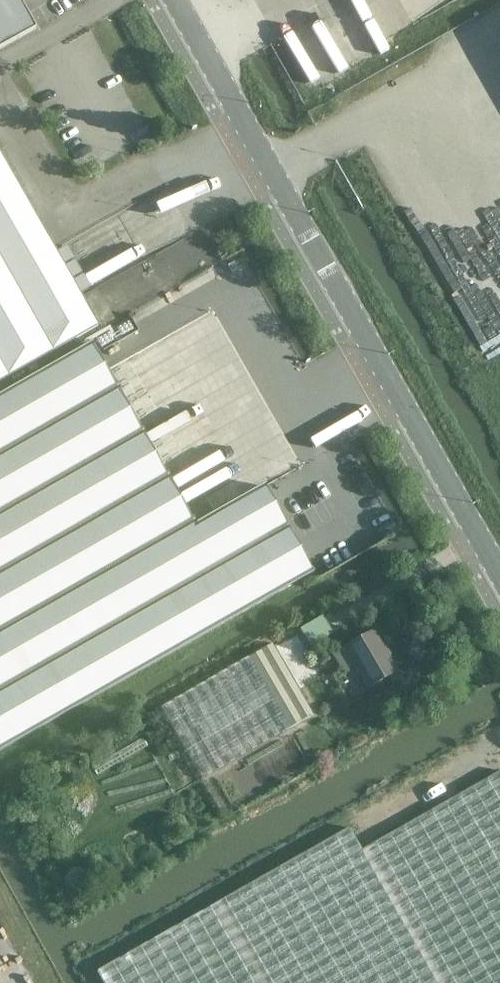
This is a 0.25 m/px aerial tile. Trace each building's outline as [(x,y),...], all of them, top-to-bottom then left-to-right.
[(27,13),(20,0),(0,0),(0,48),(36,28),(27,13)] [(8,377),(98,325),(0,153),(0,363),(8,377)] [(82,290),(91,286),(69,244),(60,248),(82,290)] [(271,449),(257,427),(285,412),(258,366),(244,374),(193,284),(0,394),(0,750),(312,573),(249,462),(271,449)] [(373,631),(345,647),(368,686),(396,670),(373,631)] [(201,778),(313,714),(272,643),(160,707),(201,778)] [(361,850),(348,828),(97,970),(104,982),(499,982),(499,770),(361,850)]
